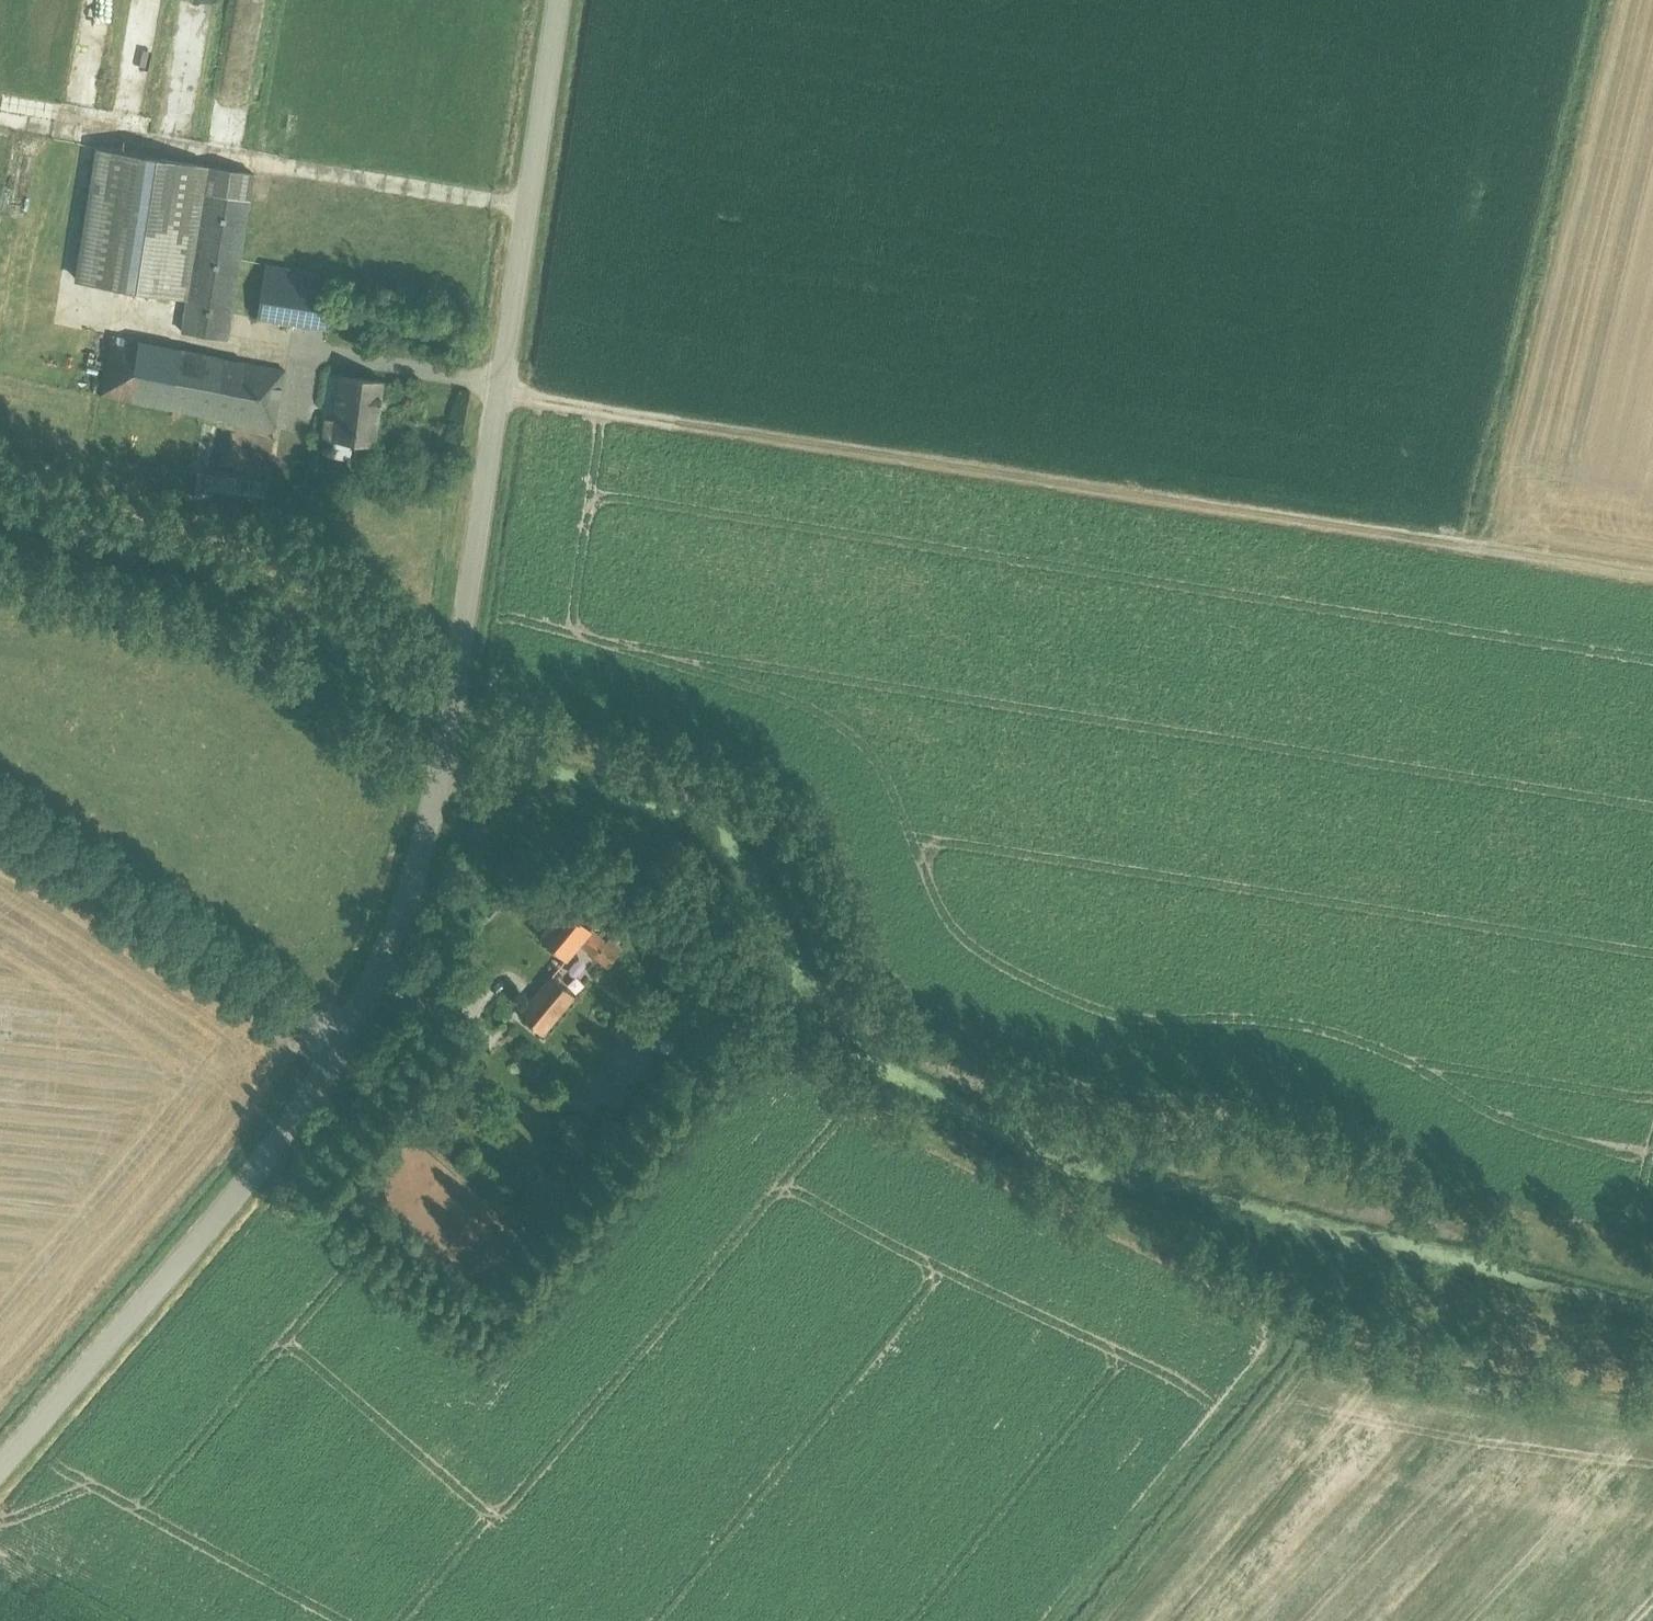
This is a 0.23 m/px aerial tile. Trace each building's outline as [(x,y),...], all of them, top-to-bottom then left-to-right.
[(97,151),(77,290),(185,306),(181,332),(227,339),(249,200),(253,174),(207,167),(97,151)] [(328,330),(333,294),(262,282),(256,318),(328,330)] [(284,370),(111,336),(98,396),(271,430),(284,370)] [(382,381),(339,375),(333,420),(324,419),(321,439),(374,446),(382,381)] [(202,474),(197,498),(260,507),(265,483),(202,474)] [(608,965),(618,953),(565,907),(540,936),(568,959),(582,943),(608,965)] [(518,1017),(542,1036),(573,997),(550,978),(518,1017)]
